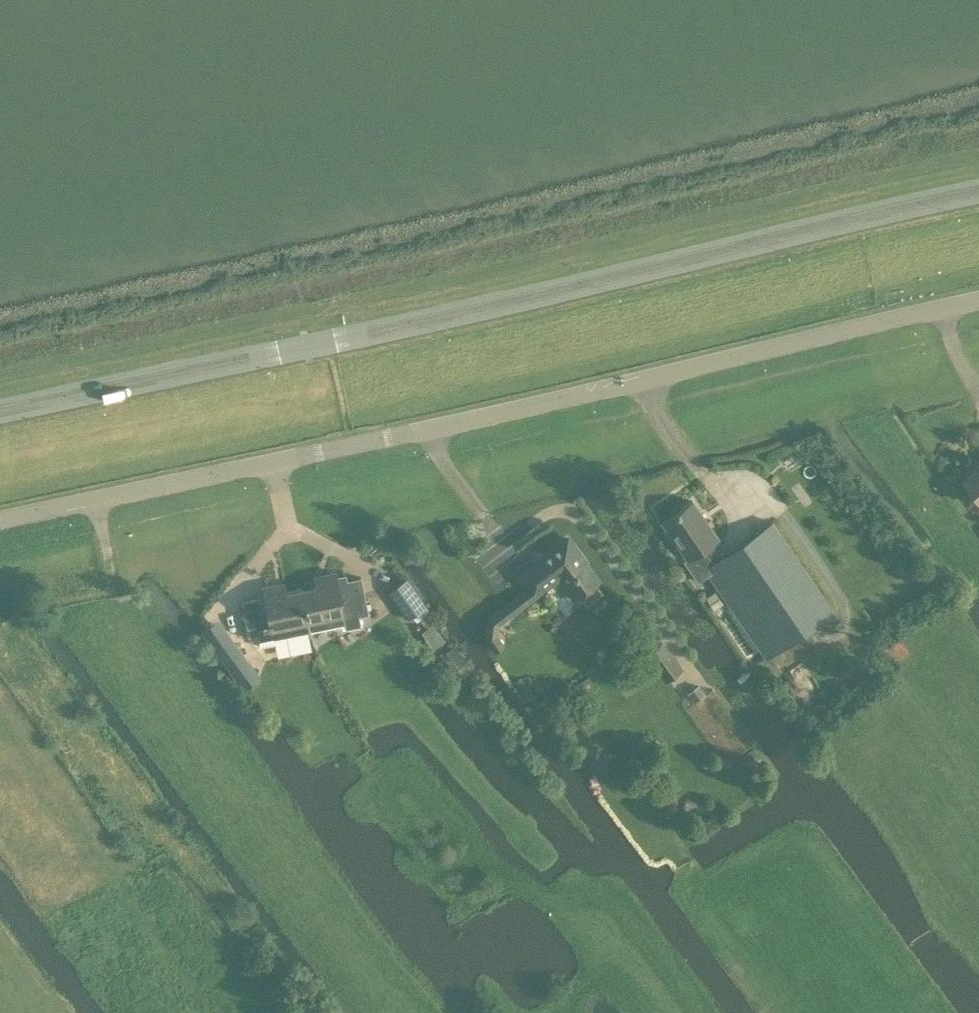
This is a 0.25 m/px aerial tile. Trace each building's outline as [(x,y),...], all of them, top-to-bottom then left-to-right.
[(963,480),(978,500),(978,468),(963,480)] [(708,574),(712,578),(720,572),(713,563),(720,556),(711,542),(717,538),(692,500),(663,520),(687,556),(682,559),(698,580),(708,574)] [(720,556),(713,563),(720,572),(712,578),(765,657),(834,610),(773,521),(720,556)] [(567,538),(518,576),(528,588),(534,596),(560,577),(575,597),(579,594),(586,605),(603,593),(595,582),(598,580),(567,538)] [(300,589),(301,591),(306,619),(309,630),(344,623),(345,628),(360,625),(358,615),(359,615),(368,613),(361,577),(347,579),(345,573),(335,575),(335,572),(334,572),(321,575),(323,584),(300,589)] [(405,578),(388,590),(407,617),(424,605),(405,578)] [(273,637),(309,630),(306,619),(301,591),(300,589),(279,593),(277,584),(262,587),(264,596),(240,601),(248,637),(258,635),(260,645),(274,643),(273,637)] [(715,590),(705,597),(714,609),(723,603),(715,590)] [(488,617),(485,636),(495,650),(504,643),(498,633),(499,621),(526,601),(521,594),(488,617)] [(232,671),(248,659),(229,633),(214,646),(232,671)] [(472,664),(453,639),(434,653),(453,678),(472,664)] [(667,678),(681,667),(662,642),(648,653),(667,678)] [(686,693),(687,693),(693,702),(705,693),(698,684),(686,693)]
